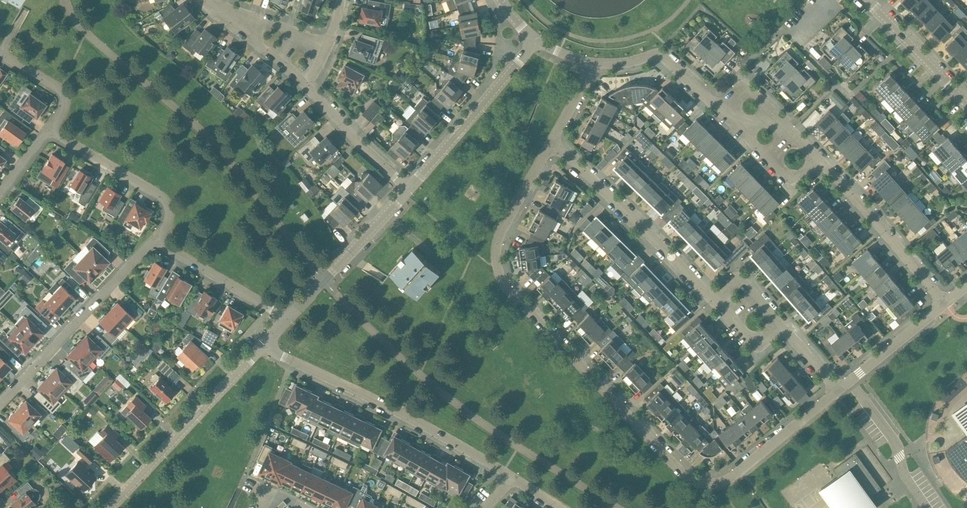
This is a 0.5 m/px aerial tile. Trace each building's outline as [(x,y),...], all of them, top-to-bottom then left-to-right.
[(40,16),(49,0),(10,0),(40,16)] [(299,8),(315,14),(319,2),(320,2),(322,1),(322,0),(301,0),(299,8)] [(360,20),(380,24),(380,27),(384,28),(386,28),(389,15),(391,4),(371,0),(369,0),(368,8),(363,7),(360,20)] [(447,1),(450,10),(458,7),(459,9),(470,6),(468,0),(449,0),(447,1)] [(901,0),(909,8),(910,7),(909,7),(917,0),(901,0)] [(917,15),(930,2),(928,0),(917,0),(909,7),(910,7),(917,15)] [(925,23),(937,10),(930,2),(917,15),(925,23)] [(176,10),(171,4),(156,12),(163,21),(165,19),(170,25),(172,23),(177,30),(194,18),(183,4),(176,10)] [(461,26),(482,22),(481,15),(478,15),(477,11),(472,12),(470,6),(459,9),(461,15),(459,15),(461,26)] [(963,11),(958,6),(952,13),(957,18),(963,11)] [(945,18),(937,10),(925,23),(932,30),(945,18)] [(948,30),(952,35),(961,26),(957,22),(953,26),(945,18),(932,30),(931,31),(939,39),(948,30)] [(482,22),(461,26),(463,37),(465,36),(464,43),(476,44),(477,34),(482,33),(481,31),(484,30),(482,22)] [(695,36),(710,50),(717,43),(714,40),(718,35),(705,24),(697,30),(699,31),(695,36)] [(961,26),(952,35),(954,37),(945,45),(953,54),(954,53),(953,53),(966,41),(966,29),(963,25),(961,26)] [(831,37),(846,51),(852,45),(850,42),(854,38),(842,26),(835,30),(836,32),(831,37)] [(217,38),(205,29),(197,39),(191,34),(182,45),(193,53),(196,49),(204,55),(217,38)] [(384,39),(363,33),(360,41),(356,39),(354,45),(352,45),(350,51),(351,51),(351,53),(368,59),(370,54),(373,55),(375,55),(379,53),(380,52),(384,39)] [(704,56),(710,50),(695,36),(690,41),(689,39),(685,47),(697,58),(701,54),(704,56)] [(839,58),(846,51),(831,37),(826,42),(825,40),(820,48),(832,59),(836,55),(839,58)] [(717,43),(710,50),(725,63),(729,59),(731,60),(736,52),(723,41),(719,45),(717,43)] [(961,61),(966,55),(966,41),(953,53),(954,53),(961,61)] [(459,52),(458,54),(461,60),(477,64),(481,54),(476,52),(476,44),(464,43),(464,49),(459,52)] [(852,45),(846,51),(860,66),(865,61),(866,62),(871,55),(859,43),(855,47),(852,45)] [(212,54),(205,65),(217,73),(220,68),(227,72),(239,55),(236,53),(237,52),(236,51),(232,48),(231,48),(230,49),(227,47),(223,52),(217,48),(212,54)] [(725,63),(710,50),(704,56),(707,59),(703,63),(715,75),(723,70),(721,68),(725,63)] [(776,61),(791,76),(797,69),(795,66),(799,62),(787,50),(779,55),(781,57),(776,61)] [(860,66),(846,51),(839,58),(842,61),(837,65),(849,77),(857,72),(855,71),(860,66)] [(827,69),(832,64),(824,56),(818,61),(827,69)] [(477,64),(461,60),(456,63),(455,61),(453,61),(449,73),(454,75),(463,82),(470,74),(474,75),(477,64)] [(784,82),(791,76),(776,61),(771,66),(770,64),(765,72),(777,84),(781,79),(784,82)] [(364,74),(346,64),(339,77),(342,78),(338,86),(352,94),(356,86),(358,86),(364,74)] [(266,76),(263,73),(263,69),(259,70),(252,65),(242,77),(237,73),(228,84),(241,94),(244,94),(247,91),(251,95),(266,76)] [(797,69),(791,76),(805,90),(809,86),(811,88),(816,80),(804,68),(800,72),(797,69)] [(876,87),(886,98),(900,84),(894,78),(896,77),(891,72),(876,87)] [(454,75),(450,79),(444,80),(442,82),(443,88),(456,99),(458,101),(463,95),(461,93),(463,90),(459,87),(463,82),(454,75)] [(805,90),(791,76),(784,82),(786,85),(782,89),(794,101),(802,97),(800,95),(805,90)] [(406,80),(402,85),(408,90),(412,84),(406,80)] [(886,98),(895,108),(910,95),(910,94),(904,88),(905,87),(901,83),(900,84),(886,98)] [(643,101),(646,97),(655,87),(647,85),(639,84),(631,85),(634,102),(643,101)] [(634,102),(631,85),(623,87),(616,90),(609,95),(620,101),(625,104),(634,102)] [(290,97),(277,87),(274,90),(269,86),(256,101),(261,105),(259,107),(267,113),(271,108),(278,114),(285,105),(284,104),(290,97)] [(646,106),(654,113),(658,108),(671,95),(662,87),(659,91),(655,87),(646,97),(650,100),(646,105),(646,106)] [(432,101),(441,108),(445,104),(449,107),(456,99),(443,88),(437,88),(435,90),(435,96),(436,96),(432,101)] [(867,99),(860,91),(855,95),(862,103),(867,99)] [(841,98),(834,92),(829,97),(835,103),(841,98)] [(45,104),(29,93),(21,105),(16,102),(11,109),(27,120),(32,114),(36,117),(38,114),(40,115),(45,109),(43,107),(45,104)] [(895,108),(905,119),(920,105),(919,105),(914,99),(915,98),(911,93),(910,94),(910,95),(895,108)] [(602,97),(596,107),(612,115),(620,101),(609,95),(606,99),(602,97)] [(679,102),(671,95),(658,108),(654,113),(662,120),(666,115),(679,102)] [(441,108),(432,101),(431,99),(429,101),(424,97),(414,108),(416,109),(419,112),(434,125),(435,124),(434,123),(436,121),(436,122),(441,116),(437,113),(441,108)] [(382,107),(374,101),(363,114),(370,121),(382,107)] [(687,110),(679,102),(666,115),(662,120),(670,128),(673,124),(677,128),(685,120),(681,116),(687,110)] [(921,104),(919,105),(920,105),(905,119),(909,123),(908,127),(905,130),(909,135),(930,116),(929,115),(924,110),(925,108),(921,104)] [(607,125),(612,115),(596,107),(591,116),(607,125)] [(864,107),(858,113),(861,115),(862,114),(865,117),(869,114),(866,110),(864,107)] [(5,109),(0,116),(0,121),(1,122),(0,123),(0,134),(11,142),(12,140),(17,143),(25,132),(18,127),(22,121),(5,109)] [(419,112),(416,109),(406,119),(412,124),(410,126),(419,134),(423,129),(427,133),(432,127),(431,127),(433,125),(434,125),(419,112)] [(837,118),(829,110),(816,122),(817,123),(816,124),(822,130),(823,129),(824,130),(837,118)] [(249,115),(245,111),(239,118),(243,122),(249,115)] [(300,135),(314,121),(304,111),(297,117),(295,117),(291,112),(278,124),(284,130),(286,129),(289,132),(293,132),(295,130),(300,135)] [(383,116),(379,112),(371,121),(376,125),(383,116)] [(837,118),(824,130),(831,138),(844,126),(844,125),(850,120),(843,112),(837,118)] [(880,114),(876,118),(880,122),(887,117),(882,112),(880,114)] [(930,114),(929,115),(930,116),(909,135),(915,142),(921,136),(925,140),(940,127),(934,120),(935,119),(930,114)] [(586,126),(602,134),(607,125),(591,116),(586,126)] [(699,120),(698,121),(696,119),(690,126),(685,122),(677,131),(681,134),(684,132),(692,140),(704,127),(703,125),(704,124),(699,120)] [(415,138),(419,134),(410,126),(408,128),(405,125),(400,125),(393,133),(393,139),(399,139),(412,150),(419,141),(415,138)] [(602,134),(586,126),(581,135),(586,139),(583,145),(592,151),(602,134)] [(648,135),(653,130),(649,126),(645,131),(648,135)] [(831,138),(839,146),(852,133),(844,126),(831,138)] [(712,134),(704,127),(692,140),(700,147),(712,134)] [(885,131),(881,136),(885,141),(886,142),(892,136),(891,135),(890,136),(885,131)] [(625,136),(629,140),(633,136),(628,132),(625,136)] [(846,154),(859,141),(852,133),(839,146),(846,154)] [(720,142),(712,134),(700,147),(705,152),(699,158),(702,160),(708,155),(707,155),(720,142)] [(313,155),(320,162),(336,147),(333,144),(333,142),(331,139),(329,139),(326,136),(315,145),(310,139),(298,150),(307,160),(313,155)] [(958,148),(959,147),(955,142),(954,143),(948,136),(933,149),(943,161),(958,148)] [(643,144),(641,145),(647,150),(649,148),(653,143),(650,140),(648,138),(643,144)] [(399,139),(393,139),(391,141),(392,147),(387,151),(396,160),(401,155),(405,158),(412,150),(399,139)] [(859,141),(846,154),(854,161),(867,149),(859,141)] [(708,155),(715,162),(728,149),(720,142),(707,155),(708,155)] [(653,143),(649,148),(657,156),(661,151),(653,143)] [(622,175),(639,159),(626,147),(616,158),(620,162),(614,167),(622,175)] [(952,172),(966,159),(966,156),(965,153),(963,154),(958,148),(943,161),(952,172)] [(617,152),(613,149),(604,158),(609,162),(617,152)] [(728,149),(715,162),(723,170),(736,157),(728,149)] [(867,149),(854,161),(855,162),(853,163),(859,169),(860,168),(861,170),(868,163),(873,168),(882,160),(877,155),(874,157),(867,149)] [(52,154),(39,176),(57,186),(63,176),(57,172),(62,163),(63,164),(63,163),(64,161),(59,158),(52,154)] [(333,163),(337,167),(345,158),(341,154),(333,163)] [(287,157),(282,162),(286,167),(292,163),(287,157)] [(674,164),(669,158),(664,163),(670,168),(674,164)] [(646,166),(639,159),(622,175),(630,183),(643,170),(646,166)] [(952,172),(962,182),(966,178),(966,159),(952,172)] [(686,161),(681,166),(689,174),(694,169),(686,161)] [(885,161),(875,170),(880,175),(872,182),(874,183),(873,184),(878,190),(879,189),(880,190),(893,178),(886,170),(891,167),(885,161)] [(337,167),(333,163),(326,171),(334,178),(340,170),(337,167)] [(736,184),(749,171),(741,163),(728,176),(736,184)] [(83,172),(80,170),(71,185),(82,192),(80,194),(78,202),(85,205),(96,186),(90,181),(92,177),(89,175),(88,173),(85,171),(83,172)] [(630,183),(638,190),(650,177),(643,170),(630,183)] [(756,179),(749,171),(736,184),(741,189),(737,193),(739,196),(744,191),(743,191),(756,179)] [(361,181),(374,192),(381,184),(369,173),(363,173),(361,175),(361,181)] [(574,183),(565,175),(560,183),(556,180),(550,190),(567,199),(573,189),(571,188),(574,183)] [(638,190),(646,198),(658,185),(650,177),(638,190)] [(887,198),(901,186),(893,178),(880,190),(887,198)] [(751,199),(764,187),(756,179),(743,191),(744,191),(751,199)] [(374,192),(361,181),(355,181),(351,181),(344,189),(349,194),(350,193),(359,201),(362,197),(366,201),(374,192)] [(658,185),(646,198),(654,205),(666,192),(670,188),(662,181),(658,185)] [(319,188),(314,184),(306,191),(311,196),(319,188)] [(111,189),(108,186),(99,200),(105,203),(102,207),(103,209),(116,217),(124,202),(118,198),(120,194),(117,192),(116,190),(113,188),(111,189)] [(908,194),(901,186),(887,198),(894,206),(908,194)] [(758,207),(771,194),(764,187),(751,199),(758,207)] [(798,201),(808,212),(823,199),(817,192),(818,191),(815,187),(814,188),(813,188),(798,201)] [(666,192),(654,205),(662,213),(667,208),(671,212),(680,202),(680,203),(682,201),(670,188),(666,192)] [(547,207),(559,214),(565,217),(573,202),(567,199),(550,190),(545,199),(550,202),(547,207)] [(355,205),(359,201),(350,193),(349,194),(346,197),(344,196),(337,204),(351,217),(352,216),(351,216),(353,214),(353,215),(358,209),(355,205)] [(701,199),(698,202),(701,206),(704,203),(709,198),(706,195),(705,194),(701,199)] [(773,196),(771,194),(758,207),(766,215),(763,218),(768,222),(777,213),(772,209),(779,202),(778,201),(779,200),(774,195),(773,196)] [(908,194),(894,206),(901,214),(915,202),(908,194)] [(28,204),(19,197),(16,201),(14,200),(11,205),(12,206),(11,207),(12,208),(11,209),(18,214),(19,213),(26,219),(31,212),(36,216),(42,208),(32,199),(28,204)] [(823,199),(808,212),(818,223),(833,209),(827,203),(828,202),(824,198),(823,199)] [(584,208),(581,211),(585,215),(588,212),(591,209),(593,207),(589,202),(584,208)] [(677,229),(690,216),(682,208),(684,207),(680,203),(680,202),(671,212),(675,216),(670,221),(677,229)] [(908,222),(922,211),(915,202),(901,214),(908,222)] [(151,212),(135,203),(132,207),(127,203),(117,220),(123,224),(126,219),(140,228),(144,220),(146,221),(151,212)] [(350,218),(351,217),(337,204),(325,216),(333,228),(340,222),(343,225),(349,220),(348,219),(350,217),(350,218)] [(539,209),(534,219),(551,228),(559,214),(547,207),(545,212),(539,209)] [(818,223),(828,233),(842,220),(837,214),(838,213),(834,209),(833,210),(833,209),(818,223)] [(958,214),(955,210),(947,217),(950,220),(958,214)] [(922,211),(908,222),(909,224),(908,225),(914,231),(915,230),(916,231),(923,225),(927,230),(937,222),(932,216),(929,219),(922,211)] [(309,218),(304,212),(300,216),(304,221),(309,218)] [(592,237),(604,224),(596,216),(592,221),(588,217),(579,227),(582,231),(584,229),(592,237)] [(685,237),(698,224),(690,216),(677,229),(685,237)] [(551,228),(534,219),(529,229),(533,231),(530,236),(541,242),(543,243),(545,238),(551,228)] [(842,220),(828,233),(837,244),(852,231),(846,225),(847,223),(844,219),(843,220),(842,220)] [(17,243),(25,233),(15,224),(11,229),(0,221),(0,239),(6,243),(5,244),(13,251),(19,245),(17,243)] [(740,228),(734,222),(730,227),(736,233),(740,228)] [(604,224),(592,237),(600,245),(612,232),(604,224)] [(705,232),(698,224),(685,237),(692,244),(705,232)] [(692,244),(700,252),(713,240),(713,239),(717,235),(709,228),(705,232),(692,244)] [(938,235),(933,229),(929,232),(923,237),(928,243),(938,235)] [(852,231),(837,244),(847,255),(862,242),(856,235),(857,234),(853,230),(852,231)] [(959,237),(966,247),(966,230),(959,237)] [(612,232),(600,245),(607,252),(620,239),(612,232)] [(758,263),(772,251),(777,246),(765,232),(750,246),(755,251),(751,255),(758,263)] [(793,233),(788,237),(795,245),(799,242),(794,237),(796,236),(793,233)] [(109,234),(105,240),(110,243),(114,237),(109,234)] [(725,243),(717,235),(713,239),(713,240),(700,252),(708,260),(720,247),(721,248),(724,244),(725,243)] [(521,258),(521,259),(540,256),(539,248),(542,247),(543,244),(543,243),(541,242),(530,236),(525,247),(519,248),(520,251),(517,252),(518,258),(521,258)] [(86,245),(79,252),(101,273),(102,271),(103,269),(103,267),(109,261),(104,257),(104,254),(108,250),(96,238),(93,237),(86,245)] [(960,261),(966,256),(966,247),(959,237),(948,246),(960,261)] [(628,247),(620,239),(607,252),(615,260),(628,247)] [(744,240),(732,252),(730,254),(735,260),(749,246),(744,240)] [(730,254),(732,252),(724,244),(721,248),(720,247),(708,260),(715,268),(730,254)] [(954,267),(960,261),(948,246),(936,255),(939,258),(933,262),(940,271),(946,267),(950,272),(955,268),(954,267)] [(628,247),(615,260),(612,264),(623,276),(634,264),(631,260),(636,255),(628,247)] [(439,272),(413,248),(391,273),(374,291),(400,315),(439,272)] [(852,261),(862,272),(877,260),(877,259),(878,258),(874,254),(873,255),(868,248),(852,261)] [(578,251),(574,255),(580,262),(584,257),(578,251)] [(766,271),(779,259),(772,251),(758,263),(766,271)] [(101,273),(79,252),(64,268),(78,282),(82,278),(85,278),(90,282),(95,276),(97,275),(99,275),(101,273)] [(565,252),(560,253),(560,262),(569,256),(565,252)] [(521,259),(518,259),(519,266),(522,266),(522,269),(527,269),(537,279),(545,271),(541,267),(540,256),(521,259)] [(589,271),(594,266),(586,259),(582,263),(589,271)] [(773,279),(786,267),(779,259),(766,271),(773,279)] [(862,272),(871,283),(886,271),(886,270),(887,269),(884,265),(882,266),(877,260),(862,272)] [(148,292),(156,297),(166,280),(161,277),(166,268),(155,262),(149,270),(147,269),(143,277),(145,278),(145,279),(153,284),(148,292)] [(634,264),(623,276),(634,287),(638,283),(651,271),(643,263),(638,268),(634,264)] [(790,264),(786,267),(773,279),(780,287),(793,275),(797,272),(790,264)] [(545,271),(537,279),(541,283),(537,286),(545,295),(558,282),(551,274),(549,275),(545,271)] [(659,278),(651,271),(638,283),(634,287),(641,295),(642,294),(659,278)] [(871,283),(880,294),(896,282),(895,281),(896,280),(893,276),(892,277),(886,271),(871,283)] [(589,276),(585,272),(580,276),(581,277),(579,278),(581,280),(583,279),(584,280),(589,276)] [(793,275),(780,287),(787,295),(801,284),(805,280),(797,272),(793,275)] [(827,275),(823,279),(826,283),(831,278),(827,275)] [(168,277),(166,280),(156,297),(161,300),(164,296),(179,305),(192,284),(183,278),(183,279),(180,277),(175,282),(168,277)] [(71,286),(63,278),(58,282),(61,285),(53,294),(66,306),(75,297),(67,290),(71,286)] [(650,302),(653,299),(666,286),(659,278),(642,294),(650,302)] [(558,282),(545,295),(553,302),(570,286),(563,279),(558,282)] [(801,284),(787,295),(794,304),(808,292),(812,288),(805,280),(801,284)] [(612,285),(608,281),(604,286),(607,290),(612,285)] [(834,282),(830,287),(833,290),(834,292),(839,288),(837,286),(834,282)] [(896,282),(880,294),(890,305),(905,293),(904,292),(906,291),(902,287),(901,288),(896,282)] [(560,310),(577,294),(570,286),(553,302),(560,310)] [(661,307),(674,294),(666,286),(653,299),(661,307)] [(8,298),(13,293),(8,289),(4,293),(8,298)] [(207,292),(204,291),(197,302),(191,298),(184,309),(195,315),(198,310),(206,315),(207,313),(209,314),(214,306),(212,305),(216,298),(213,296),(213,294),(212,292),(211,291),(208,291),(207,292)] [(606,291),(603,295),(607,299),(611,296),(606,291)] [(808,292),(794,304),(801,312),(815,300),(808,292)] [(910,299),(905,293),(890,305),(886,309),(894,318),(896,319),(900,324),(912,314),(908,309),(915,303),(911,298),(910,299)] [(42,300),(36,307),(48,319),(54,312),(58,315),(66,306),(53,294),(45,302),(42,300)] [(577,294),(560,310),(568,319),(572,315),(575,319),(585,310),(589,306),(577,294)] [(674,294),(661,307),(668,314),(681,302),(674,294)] [(868,304),(864,299),(858,304),(862,309),(868,304)] [(822,308),(815,300),(801,312),(809,320),(813,317),(816,321),(832,307),(828,303),(822,308)] [(108,312),(124,326),(133,317),(136,320),(141,314),(131,305),(126,310),(117,302),(116,304),(115,303),(110,307),(111,308),(108,312)] [(681,302),(668,314),(676,322),(671,327),(676,331),(690,318),(686,313),(689,310),(681,302)] [(242,313),(228,305),(219,319),(220,320),(218,324),(231,331),(233,327),(234,328),(237,323),(238,324),(240,323),(242,320),(244,318),(241,315),(242,313)] [(15,324),(35,343),(37,340),(39,337),(38,336),(42,332),(38,328),(38,325),(35,323),(39,318),(26,306),(20,312),(23,315),(15,324)] [(841,313),(836,308),(833,311),(837,316),(841,313)] [(575,327),(583,335),(597,322),(585,310),(575,319),(579,323),(575,327)] [(115,335),(124,326),(108,312),(105,315),(104,314),(100,319),(101,320),(99,321),(108,329),(103,335),(113,345),(118,339),(115,335)] [(848,330),(859,344),(868,337),(863,331),(868,326),(858,313),(852,318),(853,319),(845,326),(848,330)] [(598,343),(612,330),(601,318),(597,322),(583,335),(590,343),(594,339),(598,343)] [(690,345),(708,330),(700,322),(695,327),(691,323),(681,331),(685,335),(683,337),(690,345)] [(35,343),(15,324),(6,333),(3,330),(0,334),(0,339),(11,349),(15,345),(17,347),(20,347),(25,351),(29,347),(30,347),(33,345),(35,343)] [(201,339),(212,345),(218,335),(207,328),(201,339)] [(612,330),(598,343),(602,347),(598,351),(606,359),(625,341),(613,329),(612,330)] [(715,338),(708,330),(690,345),(698,354),(701,350),(715,338)] [(859,344),(848,330),(839,337),(851,351),(859,344)] [(196,345),(201,339),(190,332),(183,340),(186,344),(182,348),(184,349),(177,356),(192,370),(198,363),(200,364),(208,356),(196,345)] [(77,345),(92,359),(96,354),(99,356),(100,355),(103,358),(112,348),(101,337),(95,343),(86,335),(82,339),(80,339),(77,342),(78,344),(77,345)] [(851,351),(839,337),(831,344),(830,342),(825,346),(833,355),(837,352),(842,358),(851,351)] [(708,358),(722,346),(715,338),(701,350),(698,354),(705,362),(708,358)] [(158,345),(152,340),(148,344),(154,349),(158,345)] [(632,349),(625,341),(606,359),(614,367),(618,364),(622,368),(630,360),(632,358),(627,353),(632,349)] [(672,348),(668,343),(664,347),(668,352),(672,348)] [(71,370),(82,380),(93,369),(87,364),(92,359),(77,345),(76,346),(74,345),(71,349),(71,351),(67,355),(76,364),(71,370)] [(142,361),(152,350),(147,345),(137,356),(132,361),(135,364),(140,359),(142,361)] [(1,377),(10,367),(5,361),(10,355),(0,346),(0,376),(1,377)] [(729,355),(722,346),(708,358),(705,362),(712,370),(716,366),(729,355)] [(736,363),(729,355),(716,366),(723,375),(736,363)] [(772,378),(785,366),(779,359),(780,358),(777,356),(771,361),(773,362),(764,369),(772,378)] [(173,369),(163,360),(157,366),(167,376),(173,369)] [(634,364),(630,360),(622,368),(625,372),(621,376),(629,384),(643,370),(635,362),(634,364)] [(718,379),(725,388),(728,385),(732,389),(736,386),(740,382),(744,378),(741,374),(744,371),(736,363),(723,375),(718,379)] [(772,378),(779,386),(792,374),(785,366),(772,378)] [(47,377),(62,392),(68,385),(74,390),(82,380),(71,370),(65,375),(56,367),(55,368),(53,368),(51,368),(49,370),(49,372),(50,374),(47,377)] [(643,370),(629,384),(637,392),(641,388),(645,392),(653,384),(649,380),(651,378),(643,370)] [(159,377),(155,373),(150,378),(154,382),(149,388),(155,394),(156,392),(165,401),(167,400),(168,401),(172,397),(170,396),(175,391),(160,376),(159,377)] [(82,400),(88,406),(113,380),(107,374),(82,400)] [(792,374),(779,386),(786,394),(800,382),(792,374)] [(744,378),(740,382),(743,386),(744,388),(747,385),(752,392),(758,387),(748,375),(744,378)] [(693,380),(696,384),(701,380),(698,376),(693,380)] [(56,398),(62,392),(47,377),(44,380),(42,380),(40,380),(38,382),(38,384),(39,386),(37,388),(46,396),(41,402),(52,412),(61,403),(56,398)] [(124,385),(117,379),(112,385),(119,390),(124,385)] [(672,394),(660,382),(645,397),(648,401),(647,403),(655,411),(668,398),(672,394)] [(743,386),(740,382),(736,386),(739,390),(740,391),(744,388),(743,386)] [(800,382),(786,394),(793,402),(807,390),(800,382)] [(687,388),(690,392),(693,389),(695,388),(692,384),(687,388)] [(288,403),(298,408),(299,408),(308,390),(298,385),(296,387),(295,387),(293,391),(287,388),(280,402),(287,405),(288,403)] [(711,385),(703,392),(707,395),(714,389),(711,385)] [(693,389),(690,392),(693,396),(698,392),(695,388),(693,389)] [(317,398),(319,395),(308,390),(299,408),(298,408),(297,411),(308,416),(317,398)] [(675,406),(679,402),(672,394),(668,398),(655,411),(662,419),(675,406)] [(145,405),(135,396),(122,411),(126,415),(127,414),(141,427),(150,417),(141,409),(145,405)] [(309,416),(307,420),(317,425),(319,421),(328,403),(317,398),(309,416)] [(20,407),(17,409),(32,423),(37,417),(41,421),(49,413),(40,405),(36,409),(26,400),(25,401),(23,402),(20,404),(20,407)] [(762,400),(753,407),(764,421),(773,414),(762,400)] [(662,419),(669,426),(683,414),(686,411),(687,410),(679,402),(675,406),(662,419)] [(338,408),(328,403),(319,421),(330,426),(338,408)] [(753,407),(750,403),(742,410),(745,414),(756,428),(764,421),(753,407)] [(99,409),(93,404),(87,410),(93,415),(99,409)] [(954,413),(966,432),(966,404),(954,413)] [(710,410),(707,406),(702,410),(706,414),(710,410)] [(349,413),(338,408),(330,426),(340,431),(349,413)] [(32,423),(17,409),(14,412),(12,413),(10,416),(9,418),(8,419),(18,428),(14,433),(23,441),(30,433),(26,429),(32,423)] [(733,417),(736,421),(748,435),(756,428),(745,414),(742,410),(733,417)] [(669,426),(677,434),(690,422),(693,419),(686,411),(683,414),(669,426)] [(351,437),(360,418),(349,413),(340,431),(338,437),(348,442),(351,437)] [(280,420),(274,417),(271,423),(277,426),(280,420)] [(370,423),(360,418),(351,437),(348,442),(359,447),(362,442),(370,423)] [(748,435),(736,421),(728,427),(739,441),(742,439),(743,441),(749,437),(748,435)] [(684,442),(697,430),(690,422),(677,434),(684,442)] [(371,449),(378,452),(385,439),(378,435),(380,431),(379,430),(380,428),(370,423),(362,442),(372,447),(371,449)] [(119,434),(108,424),(100,432),(104,436),(99,442),(95,446),(110,460),(114,456),(123,446),(115,438),(119,434)] [(299,436),(301,431),(293,427),(291,432),(299,436)] [(731,448),(739,441),(728,427),(719,435),(720,435),(715,439),(723,448),(727,444),(731,448)] [(718,433),(715,429),(710,434),(713,438),(718,433)] [(705,438),(697,430),(684,442),(692,450),(696,447),(700,451),(708,442),(705,438)] [(309,434),(301,431),(299,436),(307,439),(309,434)] [(946,451),(947,455),(949,461),(952,466),(956,471),(960,475),(965,480),(966,481),(966,435),(946,451)] [(385,439),(378,452),(384,456),(385,454),(396,459),(406,441),(396,436),(395,438),(394,438),(391,442),(385,439)] [(298,446),(301,440),(294,437),(292,443),(298,446)] [(320,446),(323,441),(315,437),(313,442),(320,446)] [(718,452),(723,448),(715,439),(709,444),(708,442),(700,451),(702,452),(704,454),(706,455),(709,455),(711,455),(714,454),(716,453),(718,452)] [(301,440),(298,446),(305,449),(308,443),(301,440)] [(323,441),(320,446),(328,449),(331,444),(323,441)] [(396,459),(406,465),(416,447),(406,441),(396,459)] [(262,475),(270,479),(281,456),(275,453),(277,449),(266,444),(260,456),(266,459),(260,472),(263,474),(262,475)] [(94,457),(82,446),(77,452),(88,463),(94,457)] [(319,456),(322,450),(315,447),(312,452),(319,456)] [(334,452),(342,456),(344,451),(336,447),(334,452)] [(426,453),(416,447),(406,465),(416,471),(426,453)] [(322,450),(319,456),(325,459),(328,453),(322,450)] [(16,479),(16,475),(13,471),(8,471),(3,465),(10,458),(4,451),(1,454),(0,455),(0,490),(6,484),(8,486),(16,479)] [(344,451),(342,456),(350,460),(352,455),(344,451)] [(437,459),(426,453),(416,471),(427,477),(437,459)] [(821,488),(836,507),(876,507),(869,497),(881,488),(856,453),(833,469),(838,476),(821,488)] [(291,461),(281,456),(270,479),(276,481),(276,480),(281,483),(282,481),(290,463),(291,463),(291,461)] [(333,462),(339,466),(342,460),(335,456),(333,462)] [(437,459),(427,477),(437,482),(447,465),(437,459)] [(349,463),(342,460),(339,466),(346,469),(349,463)] [(95,476),(78,461),(66,474),(83,490),(95,476)] [(361,466),(368,470),(371,465),(363,461),(361,466)] [(448,488),(449,486),(459,468),(448,462),(447,465),(437,482),(448,488)] [(300,467),(291,463),(290,463),(282,481),(286,483),(286,484),(291,487),(301,468),(300,467)] [(298,488),(302,490),(311,472),(310,472),(313,468),(302,463),(300,467),(301,468),(291,487),(297,489),(298,488)] [(379,469),(371,465),(368,470),(376,474),(379,469)] [(449,486),(459,491),(458,493),(465,497),(472,484),(466,481),(468,476),(467,476),(468,473),(459,468),(449,486)] [(321,477),(311,472),(302,490),(307,493),(306,494),(312,496),(321,477)] [(395,477),(388,473),(385,478),(393,482),(395,477)] [(331,482),(321,477),(312,496),(318,499),(318,498),(323,500),(331,482)] [(399,478),(395,484),(398,485),(406,490),(409,485),(409,484),(399,478)] [(383,487),(386,482),(380,479),(379,479),(379,480),(378,480),(378,481),(377,482),(377,483),(377,484),(377,485),(378,485),(378,486),(379,487),(380,487),(381,488),(382,488),(383,487)] [(27,482),(17,490),(22,495),(11,504),(15,507),(32,507),(31,506),(35,503),(34,502),(35,501),(37,500),(38,499),(39,497),(39,495),(39,493),(38,491),(37,490),(35,489),(34,488),(32,488),(31,488),(32,487),(27,482)] [(342,487),(331,482),(323,500),(327,502),(327,503),(333,506),(342,487)] [(387,490),(393,494),(396,488),(390,484),(387,490)] [(409,485),(406,490),(413,494),(416,495),(419,490),(409,484),(409,485)] [(342,487),(333,506),(336,507),(345,507),(349,499),(355,502),(361,490),(354,487),(352,492),(342,487)] [(396,488),(393,494),(400,497),(403,492),(396,488)] [(355,502),(361,505),(359,507),(372,507),(374,504),(368,501),(371,496),(361,490),(355,502)] [(426,501),(429,496),(422,492),(419,497),(426,501)] [(413,505),(416,499),(410,496),(407,501),(413,505)] [(437,501),(429,496),(426,501),(434,506),(437,501)] [(413,505),(419,507),(420,507),(423,503),(416,499),(413,505)]
